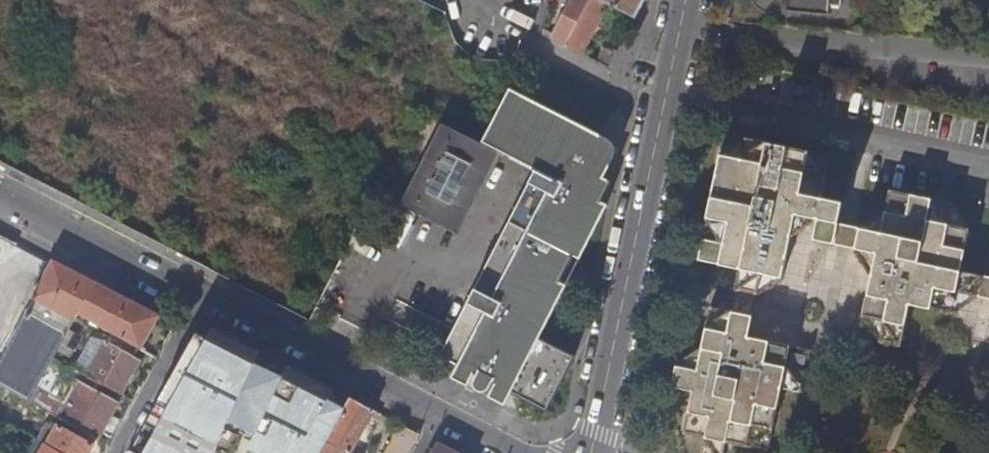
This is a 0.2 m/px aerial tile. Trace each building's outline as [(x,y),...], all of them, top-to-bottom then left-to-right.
[(607,3),(602,0),(566,0),(564,2),(569,5),(552,38),(582,53),(607,3)] [(645,0),(621,0),(617,8),(636,17),(645,0)] [(786,11),(828,14),(829,6),(841,7),(842,0),(787,0),(786,11)] [(541,202),(581,125),(511,87),(482,144),(494,150),(498,151),(499,149),(536,168),(441,354),(458,363),(541,202)] [(482,144),(438,122),(399,203),(406,206),(455,230),(494,150),(482,144)] [(529,400),(558,347),(539,338),(566,284),(560,281),(573,255),(579,258),(606,205),(600,201),(610,182),(603,178),(610,164),(612,157),(610,148),(608,142),(606,139),(599,134),(581,125),(541,202),(458,363),(460,363),(453,377),(467,385),(474,371),(477,373),(474,378),(473,381),(474,384),(475,387),(478,389),(482,390),(488,388),(490,386),(492,381),(496,383),(489,396),(505,404),(512,391),(529,400)] [(921,198),(890,192),(886,212),(860,226),(859,228),(839,224),(843,203),(822,199),(829,156),(724,135),(706,221),(724,245),(702,241),(698,261),(739,270),(735,290),(710,306),(701,351),(700,351),(675,364),(671,389),(692,393),(683,435),(704,440),(702,452),(723,452),(725,444),(768,452),(782,389),(804,394),(812,351),(750,339),(758,297),(760,297),(784,280),(792,238),(819,221),(814,242),(855,250),(855,254),(872,280),(859,340),(897,348),(902,328),(907,305),(952,314),(976,300),(977,298),(988,300),(988,301),(988,279),(961,273),(970,229),(966,222),(954,205),(921,198)] [(378,193),(372,205),(399,219),(406,206),(399,203),(378,193)] [(54,262),(0,363),(0,386),(28,402),(38,384),(53,357),(69,329),(73,322),(78,313),(101,326),(111,332),(139,348),(140,348),(157,316),(54,262)] [(96,335),(101,326),(78,313),(73,322),(96,335)] [(199,331),(132,451),(136,452),(215,452),(230,420),(243,425),(274,357),(216,328),(210,339),(199,331)] [(69,329),(53,357),(65,364),(81,336),(69,329)] [(134,357),(139,348),(111,332),(107,341),(106,340),(86,376),(99,383),(121,396),(140,361),(134,357)] [(575,356),(558,347),(529,400),(548,410),(575,356)] [(290,366),(254,449),(260,452),(301,452),(337,390),(290,366)] [(61,420),(97,440),(115,406),(93,394),(99,383),(86,376),(61,420)] [(38,384),(28,402),(47,412),(54,416),(60,404),(42,394),(46,388),(38,384)] [(353,398),(321,452),(353,452),(373,416),(379,419),(382,413),(353,398)] [(421,434),(402,423),(393,438),(394,438),(386,452),(410,452),(421,434)] [(40,440),(48,445),(48,446),(52,448),(60,452),(89,452),(93,445),(59,426),(57,429),(49,425),(40,440)] [(439,443),(432,452),(458,452),(439,443)]
